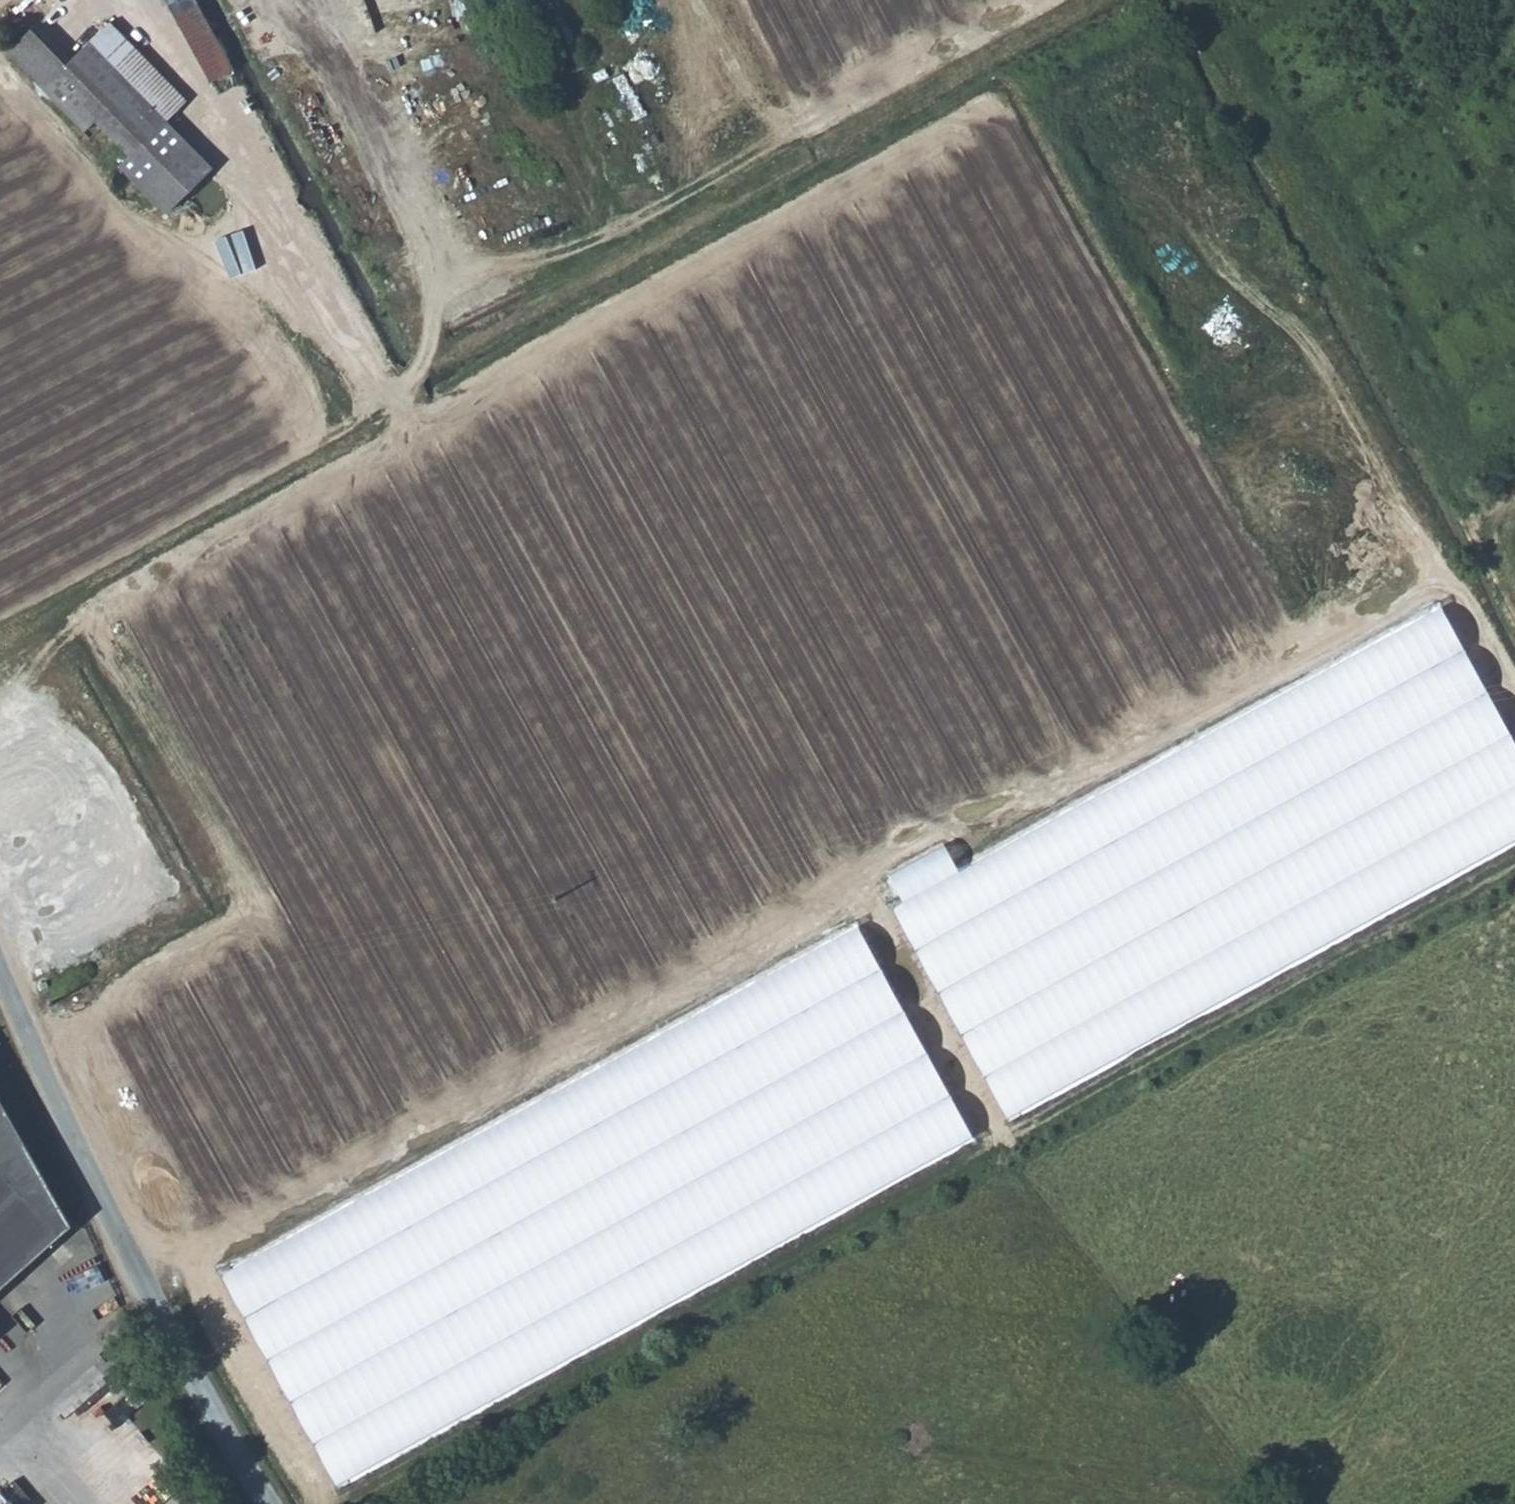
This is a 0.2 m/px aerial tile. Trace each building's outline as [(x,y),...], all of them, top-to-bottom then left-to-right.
[(215,82),(239,69),(203,0),(172,0),(215,82)] [(160,89),(186,116),(193,108),(117,28),(95,49),(147,103),(160,89)] [(50,92),(78,65),(44,30),(18,58),(50,92)] [(95,49),(78,65),(50,92),(91,135),(101,125),(138,162),(186,116),(160,89),(147,103),(95,49)] [(1436,607),(889,910),(1008,1131),(1514,857),(1514,738),(1436,607)] [(863,930),(223,1269),(339,1489),(983,1143),(863,930)] [(55,1230),(0,1119),(0,1283),(55,1230)]
